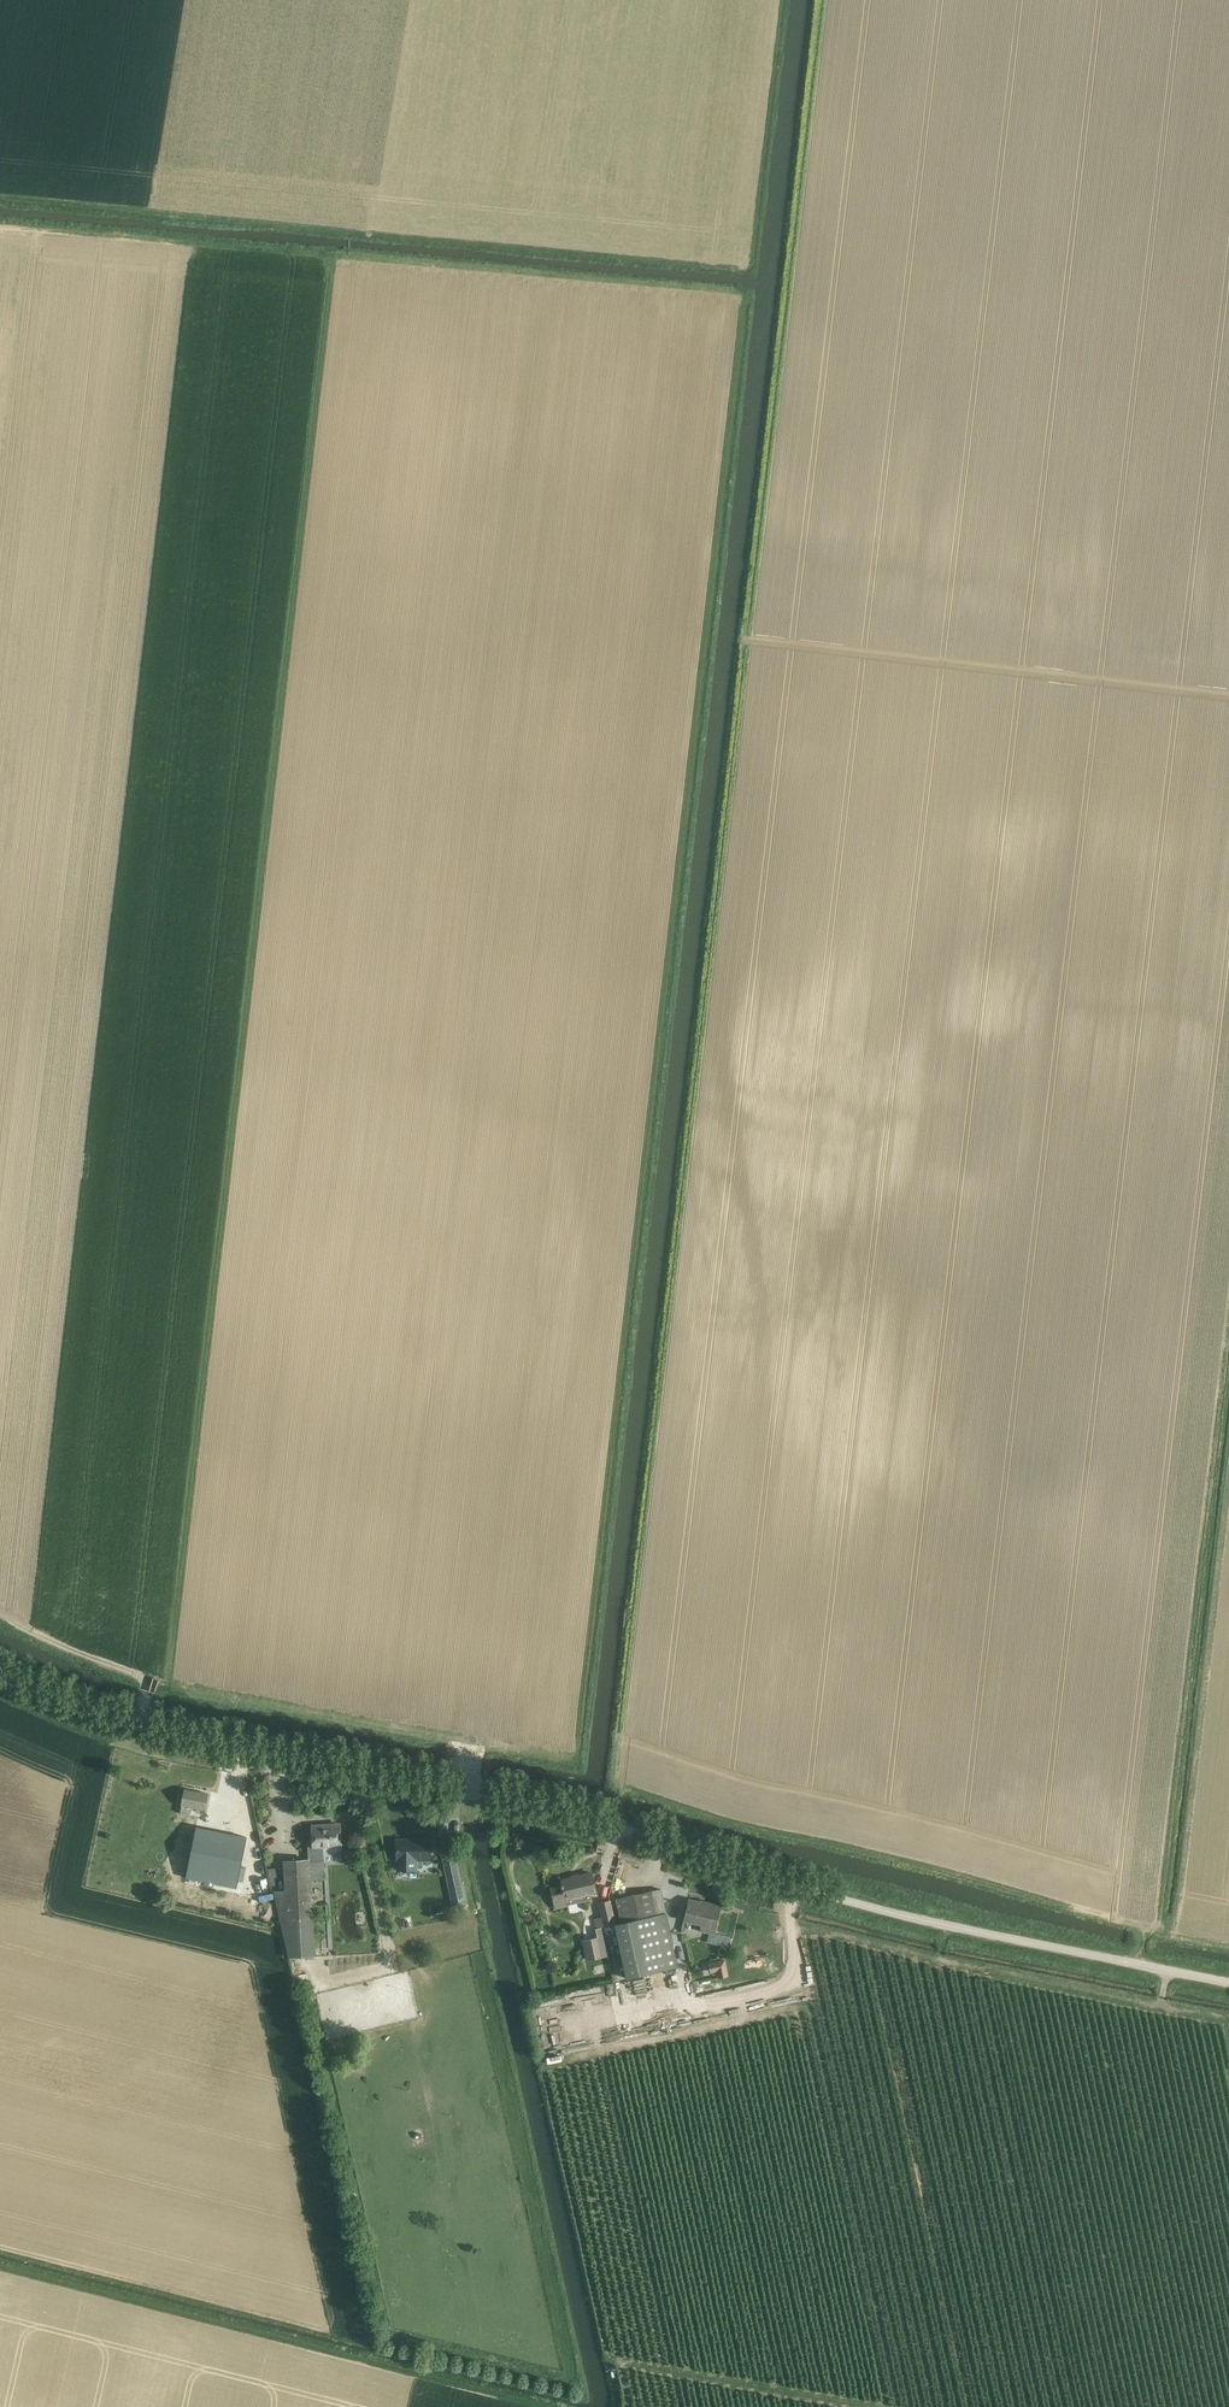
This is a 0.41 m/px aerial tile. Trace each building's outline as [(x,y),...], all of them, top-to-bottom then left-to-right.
[(192,1808),(205,1810),(208,1794),(207,1794),(207,1795),(194,1793),(195,1791),(185,1789),(182,1806),(181,1813),(191,1815),(192,1808)] [(313,1830),(314,1847),(308,1847),(309,1860),(284,1861),(285,1890),(274,1891),(289,1958),(315,1957),(310,1872),(324,1871),(323,1847),(341,1846),(340,1825),(326,1826),(327,1830),(313,1830)] [(210,1831),(197,1829),(189,1870),(202,1873),(201,1875),(244,1884),(247,1868),(255,1869),(258,1853),(246,1850),(248,1839),(210,1831)] [(430,1840),(396,1840),(396,1852),(396,1861),(398,1861),(398,1870),(403,1870),(403,1872),(409,1873),(409,1871),(414,1871),(414,1868),(422,1868),(422,1860),(430,1860),(430,1852),(430,1840)] [(461,1884),(459,1884),(454,1862),(443,1864),(448,1888),(451,1888),(453,1898),(454,1898),(456,1907),(466,1905),(461,1884)] [(592,1873),(562,1881),(563,1885),(551,1888),(556,1908),(568,1905),(567,1899),(582,1896),(584,1901),(592,1900),(590,1894),(596,1892),(592,1873)] [(622,1923),(616,1924),(615,1924),(627,1979),(678,1967),(661,1889),(616,1899),(622,1923)] [(689,1899),(686,1911),(684,1922),(703,1926),(701,1932),(714,1935),(718,1918),(721,1906),(706,1902),(706,1903),(689,1899)] [(604,1927),(615,1924),(616,1924),(610,1901),(599,1903),(602,1917),(593,1919),(595,1929),(604,1927)] [(599,1940),(582,1943),(587,1962),(609,1957),(603,1929),(596,1931),(599,1940)]
